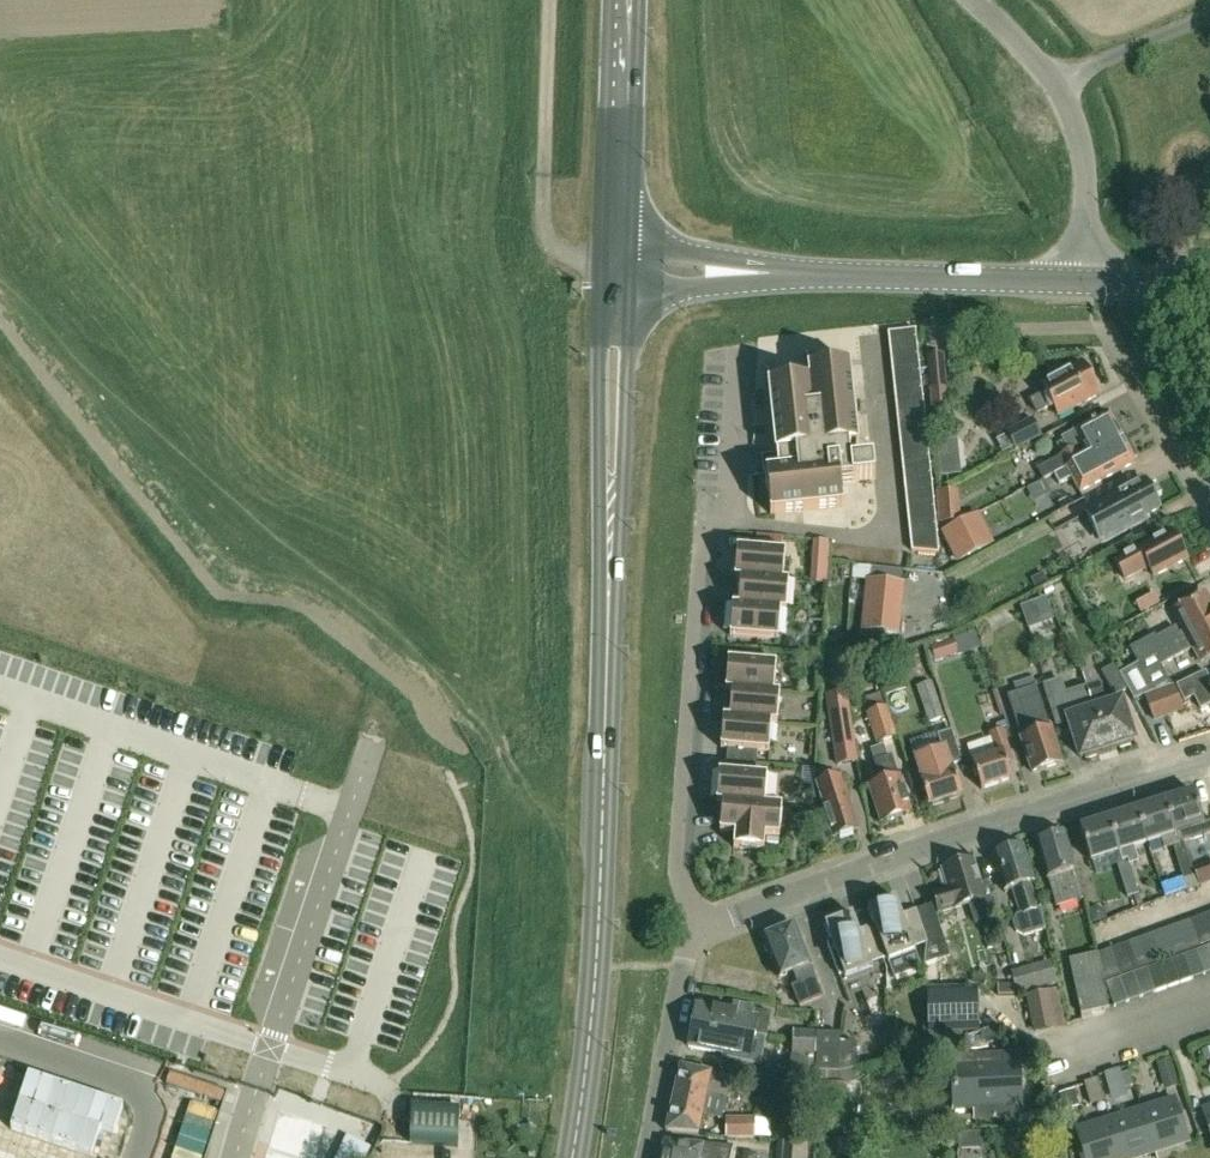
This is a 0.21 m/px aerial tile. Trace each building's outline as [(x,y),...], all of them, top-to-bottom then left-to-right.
[(918,346),(916,329),(888,333),(890,349),(918,346)] [(920,363),(918,346),(890,349),(890,352),(892,366),(920,363)] [(926,354),(931,410),(928,410),(930,426),(940,425),(938,411),(948,411),(944,354),(926,354)] [(921,380),(920,363),(892,366),(894,383),(921,380)] [(1053,406),(1058,417),(1099,395),(1081,363),(1041,384),(1045,393),(1030,400),(1037,414),(1053,406)] [(807,369),(808,380),(768,384),(777,471),(766,472),(771,515),(844,507),(842,482),(875,478),(873,460),(852,463),(850,447),(859,446),(850,364),(807,369)] [(923,397),(921,380),(894,383),(896,400),(923,397)] [(925,413),(923,397),(896,400),(898,417),(925,413)] [(1037,468),(1043,479),(1126,436),(1114,414),(1111,417),(1108,412),(1073,431),(1080,444),(1037,468)] [(926,430),(925,413),(898,417),(900,433),(926,430)] [(1006,432),(1016,450),(1041,436),(1032,418),(1006,432)] [(928,447),(926,430),(900,433),(902,450),(928,447)] [(1137,457),(1126,436),(1043,479),(1049,492),(1071,481),(1078,493),(1135,462),(1133,459),(1137,457)] [(930,464),(928,447),(902,450),(904,467),(930,464)] [(932,481),(930,464),(904,467),(906,484),(932,481)] [(1159,508),(1144,480),(1110,499),(1111,500),(1085,514),(1099,540),(1100,539),(1102,543),(1127,530),(1147,519),(1145,516),(1159,508)] [(933,498),(932,481),(906,484),(908,501),(933,498)] [(938,524),(939,524),(961,522),(958,490),(935,493),(936,498),(937,515),(938,524)] [(935,515),(933,498),(908,501),(910,517),(935,515)] [(937,531),(935,515),(910,517),(912,534),(937,531)] [(991,545),(977,516),(944,532),(958,561),(991,545)] [(939,554),(937,531),(912,534),(914,552),(939,554)] [(1186,559),(1171,531),(1138,549),(1116,560),(1113,562),(1123,580),(1124,580),(1148,568),(1153,577),(1186,559)] [(735,578),(789,583),(789,582),(783,581),(785,552),(737,549),(735,578)] [(789,583),(735,578),(735,579),(740,580),(738,606),(733,606),(732,607),(787,611),(789,583)] [(867,581),(862,629),(898,633),(903,584),(867,581)] [(1209,623),(1209,603),(1205,594),(1173,610),(1184,631),(1180,633),(1176,627),(1156,636),(1155,634),(1130,648),(1137,663),(1209,623)] [(787,611),(732,607),(730,637),(778,640),(778,643),(790,644),(790,634),(779,634),(781,612),(786,612),(787,611)] [(1137,663),(1144,675),(1154,692),(1175,684),(1164,664),(1193,648),(1200,662),(1209,657),(1209,623),(1137,663)] [(976,633),(953,640),(957,654),(980,647),(976,633)] [(957,654),(953,640),(930,647),(935,661),(957,654)] [(728,661),(726,690),(780,695),(780,694),(774,693),(777,664),(728,661)] [(1144,675),(1137,663),(1119,674),(1134,699),(1154,692),(1144,675)] [(1127,690),(1118,674),(1114,666),(1102,672),(1114,696),(1127,690)] [(898,668),(880,674),(886,691),(904,685),(898,668)] [(1086,687),(1107,749),(1119,745),(1120,749),(1130,746),(1129,742),(1134,740),(1122,701),(1107,705),(1097,678),(1087,668),(1082,670),(1081,670),(1081,671),(1086,687)] [(1204,671),(1176,686),(1184,702),(1194,697),(1200,709),(1209,705),(1209,682),(1204,671)] [(1095,752),(1107,749),(1086,687),(1070,692),(1065,679),(1047,685),(1060,725),(1069,723),(1080,757),(1084,756),(1086,760),(1096,757),(1095,752)] [(928,723),(944,717),(932,682),(916,688),(928,723)] [(1037,686),(1018,692),(1032,734),(1021,737),(1032,772),(1062,763),(1050,728),(1037,686)] [(1174,686),(1145,697),(1155,722),(1184,711),(1174,686)] [(780,695),(726,690),(726,691),(731,692),(729,718),(723,718),(723,719),(778,723),(780,695)] [(884,706),(880,694),(865,698),(870,712),(867,713),(877,744),(896,737),(886,706),(884,706)] [(989,735),(995,754),(1003,752),(1007,765),(1013,763),(1003,729),(1004,729),(995,700),(981,704),(989,735)] [(961,706),(967,744),(982,742),(977,704),(961,706)] [(857,760),(848,707),(831,710),(840,763),(857,760)] [(778,723),(723,719),(721,749),(769,752),(772,724),(778,724),(778,723)] [(942,750),(915,758),(921,779),(920,780),(928,807),(961,798),(953,770),(952,770),(950,765),(960,761),(951,732),(938,736),(942,750)] [(880,782),(869,785),(880,822),(910,813),(899,776),(899,777),(891,756),(889,756),(885,745),(870,750),(873,761),(880,782)] [(1003,752),(995,754),(972,762),(981,789),(1012,779),(1007,765),(1003,752)] [(722,803),(765,806),(767,776),(719,773),(717,802),(722,803)] [(828,800),(821,803),(833,838),(858,830),(846,794),(847,794),(841,775),(822,781),(828,800)] [(1188,830),(1203,824),(1193,791),(1165,800),(1179,844),(1173,846),(1178,862),(1184,860),(1190,858),(1185,842),(1192,840),(1188,830)] [(1164,849),(1173,846),(1179,844),(1165,800),(1136,809),(1147,843),(1161,838),(1164,849)] [(782,807),(765,806),(722,803),(720,832),(735,833),(734,848),(765,850),(765,849),(766,836),(779,837),(780,837),(782,807)] [(1127,858),(1129,865),(1138,863),(1134,847),(1147,843),(1136,809),(1107,818),(1121,860),(1127,858)] [(1121,860),(1107,818),(1079,827),(1090,861),(1091,861),(1093,870),(1117,863),(1122,879),(1127,877),(1132,876),(1129,865),(1127,858),(1121,860)] [(1083,898),(1075,871),(1076,871),(1065,832),(1036,841),(1047,879),(1048,879),(1056,907),(1083,898)] [(766,836),(765,849),(778,850),(779,837),(766,836)] [(1039,911),(1031,883),(1033,882),(1022,846),(993,854),(1003,891),(1012,889),(1020,917),(1016,918),(1014,924),(1017,932),(1025,936),(1046,929),(1040,910),(1039,911)] [(1185,888),(1192,886),(1189,878),(1195,876),(1190,858),(1184,860),(1178,862),(1185,888)] [(979,885),(972,861),(943,870),(949,890),(934,895),(939,912),(968,903),(974,922),(997,915),(988,882),(979,885)] [(1141,905),(1132,876),(1127,877),(1122,879),(1127,897),(1133,896),(1136,906),(1141,905)] [(875,926),(872,927),(884,960),(887,959),(895,981),(922,969),(914,949),(928,944),(916,910),(902,916),(896,898),(868,908),(875,926)] [(1206,914),(1192,919),(1202,944),(1209,941),(1209,924),(1206,914)] [(884,960),(872,927),(859,932),(852,915),(825,925),(831,942),(827,943),(840,976),(844,975),(845,979),(872,969),(871,965),(884,960)] [(1188,949),(1202,944),(1192,919),(1179,924),(1188,949)] [(1179,924),(1165,929),(1175,954),(1188,949),(1179,924)] [(822,997),(810,965),(796,926),(764,938),(778,977),(792,972),(798,984),(791,987),(799,1007),(822,997)] [(1175,954),(1165,929),(1152,933),(1161,959),(1175,954)] [(1138,939),(1147,964),(1161,959),(1152,933),(1138,939)] [(1138,939),(1125,944),(1134,969),(1147,964),(1138,939)] [(1125,944),(1111,948),(1120,974),(1134,969),(1125,944)] [(1208,946),(1195,950),(1204,974),(1209,972),(1209,953),(1208,946)] [(1097,954),(1102,980),(1120,974),(1111,948),(1097,954)] [(1204,974),(1195,950),(1183,955),(1192,978),(1204,974)] [(1109,1008),(1102,980),(1097,954),(1069,959),(1081,1014),(1109,1008)] [(1192,978),(1183,955),(1171,959),(1179,983),(1192,978)] [(1179,983),(1171,959),(1158,963),(1166,987),(1179,983)] [(926,967),(926,982),(939,982),(939,962),(926,967)] [(1158,963),(1146,967),(1154,992),(1166,987),(1158,963)] [(1154,992),(1146,967),(1133,972),(1141,996),(1154,992)] [(1012,973),(1018,995),(1035,991),(1029,969),(1012,973)] [(1133,972),(1119,977),(1127,1001),(1141,996),(1133,972)] [(1113,1006),(1127,1001),(1119,977),(1105,982),(1113,1006)] [(1066,1026),(1066,1025),(1058,990),(1026,997),(1034,1033),(1066,1026)] [(929,991),(929,1034),(979,1033),(979,991),(929,991)] [(715,1028),(754,1036),(766,1038),(770,1014),(754,1011),(755,1008),(734,1004),(732,1012),(697,1005),(692,1030),(713,1034),(715,1028)] [(750,1060),(754,1036),(715,1028),(713,1034),(692,1030),(688,1048),(750,1060)] [(999,1042),(995,1029),(982,1033),(987,1046),(999,1042)] [(816,1046),(816,1033),(796,1031),(794,1044),(816,1046)] [(840,1073),(840,1048),(840,1043),(840,1035),(816,1033),(816,1046),(816,1057),(817,1057),(818,1072),(823,1073),(840,1073)] [(840,1073),(855,1069),(856,1044),(840,1043),(840,1048),(840,1073)] [(816,1057),(816,1046),(794,1044),(793,1057),(816,1057)] [(1177,1073),(1173,1059),(1158,1063),(1162,1077),(1177,1073)] [(1017,1065),(951,1068),(953,1109),(1019,1106),(1017,1065)] [(702,1115),(720,1119),(731,1076),(711,1073),(681,1067),(666,1131),(698,1132),(702,1115)] [(1133,1086),(1129,1073),(1120,1076),(1124,1089),(1133,1086)] [(820,1124),(851,1127),(855,1087),(824,1083),(820,1124)] [(1060,1094),(1065,1110),(1080,1106),(1075,1090),(1060,1094)] [(1141,1109),(1155,1153),(1187,1143),(1185,1137),(1197,1133),(1191,1113),(1179,1116),(1173,1099),(1141,1109)] [(410,1145),(458,1147),(460,1108),(412,1105),(410,1145)] [(1120,1157),(1139,1157),(1155,1153),(1141,1109),(1108,1120),(1120,1157)] [(726,1138),(754,1138),(770,1138),(770,1122),(754,1122),(754,1119),(726,1119),(726,1138)] [(1108,1120),(1076,1130),(1085,1157),(1120,1157),(1108,1120)] [(13,1139),(0,1136),(0,1157),(8,1157),(13,1139)] [(732,1146),(702,1144),(663,1141),(660,1157),(730,1157),(732,1146)] [(808,1144),(777,1141),(776,1157),(807,1157),(808,1144)]
